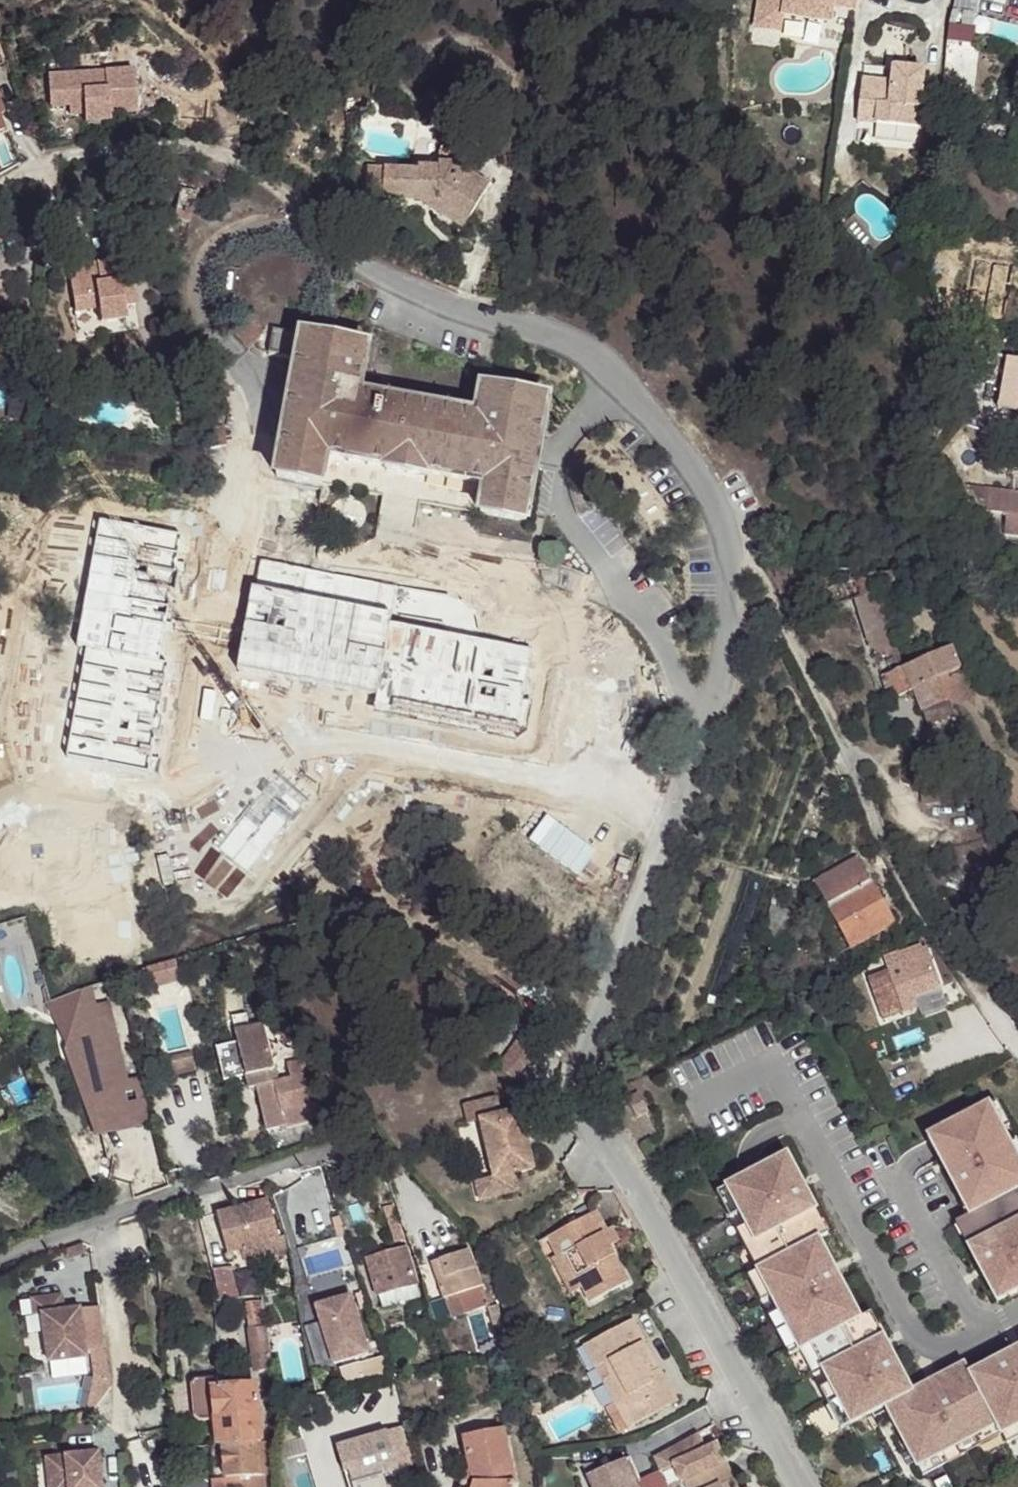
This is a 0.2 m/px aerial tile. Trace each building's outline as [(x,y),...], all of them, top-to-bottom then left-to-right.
[(858,0),(760,0),(755,28),(781,32),(784,17),(830,24),(833,8),(856,12),(858,0)] [(952,12),(976,15),(978,0),(955,0),(952,12)] [(952,12),(949,28),(941,100),(966,103),(976,15),(952,12)] [(882,81),(862,79),(858,108),(877,110),(876,122),(917,127),(924,70),(893,67),(891,87),(881,86),(882,81)] [(134,73),(48,78),(49,108),(69,107),(70,107),(70,102),(83,101),(84,115),(85,123),(109,121),(109,115),(136,112),(134,73)] [(83,101),(70,102),(70,107),(69,107),(70,116),(84,115),(83,101)] [(877,110),(858,108),(857,120),(876,122),(877,110)] [(439,148),(438,165),(454,166),(469,175),(478,162),(458,149),(439,148)] [(368,170),(366,206),(382,207),(382,201),(420,203),(437,204),(437,200),(468,220),(489,188),(469,175),(454,166),(438,165),(438,170),(418,169),(418,172),(368,170)] [(437,204),(420,203),(462,230),(468,220),(437,200),(437,204)] [(129,276),(119,277),(117,260),(97,262),(99,271),(70,275),(75,306),(98,302),(99,309),(100,322),(125,319),(123,306),(136,304),(129,276)] [(99,271),(97,262),(69,266),(70,275),(99,271)] [(98,302),(75,306),(76,312),(99,309),(98,302)] [(276,477),(526,522),(548,400),(482,388),(477,417),(359,396),(368,348),(302,336),(302,335),(277,330),(276,333),(272,332),(269,352),(298,357),(276,477)] [(265,331),(254,343),(261,351),(269,352),(272,332),(265,331)] [(1004,376),(1001,392),(1017,395),(1017,378),(1004,376)] [(967,486),(986,510),(989,489),(967,486)] [(989,489),(986,510),(1007,513),(1005,534),(1017,535),(1017,493),(989,489)] [(875,672),(898,666),(879,594),(856,600),(875,672)] [(951,650),(882,677),(886,688),(893,685),(897,695),(913,689),(922,711),(947,701),(938,676),(959,668),(951,650)] [(938,676),(947,701),(969,693),(959,668),(938,676)] [(947,701),(922,711),(927,724),(953,714),(947,701)] [(893,923),(857,860),(815,884),(851,947),(893,923)] [(19,918),(47,969),(129,931),(102,882),(19,918)] [(888,971),(868,979),(882,1019),(903,1012),(896,993),(909,988),(907,982),(934,973),(925,950),(922,951),(921,946),(884,959),(888,971)] [(175,959),(147,969),(150,977),(154,989),(183,979),(175,959)] [(150,977),(147,969),(141,970),(144,979),(150,977)] [(82,992),(86,1009),(77,1045),(81,1061),(76,1062),(99,1131),(107,1130),(130,1116),(124,1091),(129,1090),(127,1083),(108,1004),(96,1007),(92,989),(82,992)] [(86,1009),(82,992),(47,1005),(76,1062),(81,1061),(77,1045),(86,1009)] [(232,1018),(235,1033),(248,1030),(245,1015),(232,1018)] [(267,1131),(322,1118),(304,1062),(286,1066),(290,1081),(277,1084),(263,1026),(248,1030),(235,1033),(238,1043),(216,1048),(223,1078),(245,1073),(249,1089),(257,1087),(267,1131)] [(543,1045),(527,1029),(519,1040),(537,1053),(543,1045)] [(517,1080),(537,1053),(519,1040),(499,1067),(517,1080)] [(170,1078),(196,1071),(192,1055),(166,1062),(170,1078)] [(140,1080),(127,1083),(129,1090),(124,1091),(130,1116),(107,1130),(149,1119),(140,1080)] [(627,1100),(637,1119),(648,1113),(637,1094),(627,1100)] [(480,1121),(494,1179),(498,1196),(518,1191),(514,1174),(533,1170),(519,1112),(500,1117),(496,1100),(476,1105),(480,1121)] [(995,1101),(987,1105),(1000,1130),(1008,1126),(995,1101)] [(480,1121),(476,1105),(466,1107),(470,1123),(480,1121)] [(1017,1291),(1017,1198),(1015,1192),(1017,1190),(1017,1164),(1008,1145),(1000,1130),(987,1105),(927,1137),(970,1217),(956,1224),(997,1302),(1017,1291)] [(1017,1164),(1017,1144),(1016,1141),(1008,1145),(1017,1164)] [(786,1156),(726,1188),(740,1213),(747,1227),(767,1266),(757,1271),(771,1297),(778,1311),(799,1351),(809,1345),(830,1385),(851,1424),(886,1406),(917,1466),(943,1452),(956,1445),(996,1425),(1001,1435),(1017,1426),(1017,1348),(968,1374),(963,1365),(911,1392),(870,1314),(860,1319),(818,1239),(827,1234),(786,1156)] [(498,1196),(494,1179),(476,1184),(480,1201),(498,1196)] [(740,1213),(726,1188),(716,1193),(729,1219),(740,1213)] [(279,1239),(267,1200),(216,1215),(228,1254),(242,1250),(246,1264),(277,1254),(277,1253),(287,1250),(284,1237),(279,1239)] [(393,1205),(383,1208),(395,1242),(404,1238),(393,1205)] [(608,1246),(602,1234),(607,1232),(596,1212),(546,1238),(557,1257),(557,1258),(564,1255),(581,1287),(589,1302),(627,1282),(608,1246)] [(458,1222),(452,1217),(449,1220),(454,1225),(458,1222)] [(767,1266),(747,1227),(736,1232),(757,1271),(767,1266)] [(607,1232),(602,1234),(608,1246),(618,1241),(612,1229),(607,1232)] [(304,1247),(312,1273),(352,1260),(343,1234),(304,1247)] [(82,1244),(64,1252),(68,1262),(86,1254),(82,1244)] [(405,1247),(366,1259),(377,1296),(416,1284),(405,1247)] [(488,1305),(469,1249),(431,1263),(444,1299),(458,1294),(465,1313),(488,1305)] [(569,1293),(581,1287),(564,1255),(557,1258),(557,1257),(551,1260),(569,1293)] [(234,1269),(213,1272),(220,1301),(241,1298),(234,1269)] [(771,1297),(757,1271),(747,1276),(761,1302),(771,1297)] [(416,1284),(377,1296),(381,1309),(420,1298),(416,1284)] [(61,1296),(32,1301),(34,1317),(43,1315),(49,1363),(87,1358),(79,1310),(64,1312),(61,1296)] [(351,1296),(315,1307),(333,1365),(368,1354),(351,1296)] [(245,1307),(248,1332),(264,1330),(260,1305),(245,1307)] [(487,1309),(500,1350),(511,1346),(498,1305),(487,1309)] [(799,1351),(778,1311),(768,1317),(789,1356),(799,1351)] [(624,1399),(637,1423),(676,1403),(659,1371),(650,1376),(644,1365),(648,1363),(649,1360),(649,1359),(641,1344),(644,1342),(633,1321),(584,1347),(614,1405),(624,1399)] [(248,1332),(254,1370),(270,1368),(264,1330),(248,1332)] [(659,1371),(644,1342),(641,1344),(649,1359),(649,1360),(648,1363),(644,1365),(650,1376),(659,1371)] [(93,1411),(111,1388),(106,1350),(91,1353),(94,1377),(88,1404),(93,1411)] [(222,1447),(261,1443),(255,1386),(221,1389),(220,1379),(169,1384),(173,1428),(215,1424),(218,1447),(222,1447)] [(851,1424),(830,1385),(820,1390),(840,1429),(851,1424)] [(619,1433),(637,1423),(624,1399),(614,1405),(606,1409),(619,1433)] [(87,1412),(72,1416),(74,1425),(89,1422),(87,1412)] [(996,1425),(956,1445),(962,1455),(1001,1435),(996,1425)] [(402,1426),(336,1448),(344,1474),(349,1472),(353,1486),(387,1486),(384,1475),(413,1466),(402,1426)] [(1001,1435),(1006,1445),(1017,1439),(1017,1426),(1001,1435)] [(464,1442),(472,1480),(461,1482),(460,1486),(512,1486),(513,1483),(503,1433),(464,1442)] [(716,1445),(705,1450),(697,1434),(654,1458),(660,1472),(673,1467),(681,1484),(685,1482),(687,1486),(721,1486),(733,1482),(716,1445)] [(222,1447),(226,1486),(264,1486),(263,1475),(269,1475),(267,1453),(271,1452),(270,1442),(261,1443),(222,1447)] [(943,1452),(917,1466),(923,1476),(948,1463),(943,1452)] [(46,1459),(49,1486),(102,1486),(98,1454),(46,1459)] [(631,1478),(638,1475),(630,1459),(603,1471),(600,1464),(588,1466),(592,1475),(586,1477),(591,1486),(635,1486),(631,1478)] [(582,1467),(586,1477),(592,1475),(588,1466),(582,1467)] [(638,1475),(631,1478),(635,1486),(648,1486),(646,1482),(642,1484),(638,1475)]
